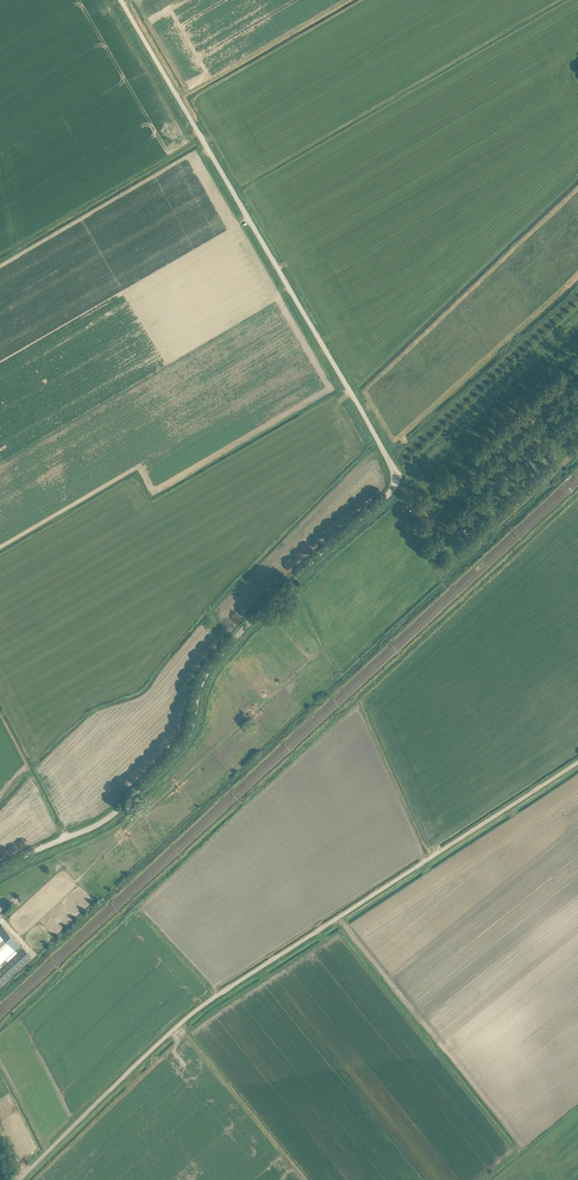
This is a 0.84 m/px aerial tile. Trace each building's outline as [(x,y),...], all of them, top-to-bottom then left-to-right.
[(13,914),(18,909),(14,906),(10,911),(13,914)] [(31,956),(2,925),(0,926),(0,985),(31,956)]
